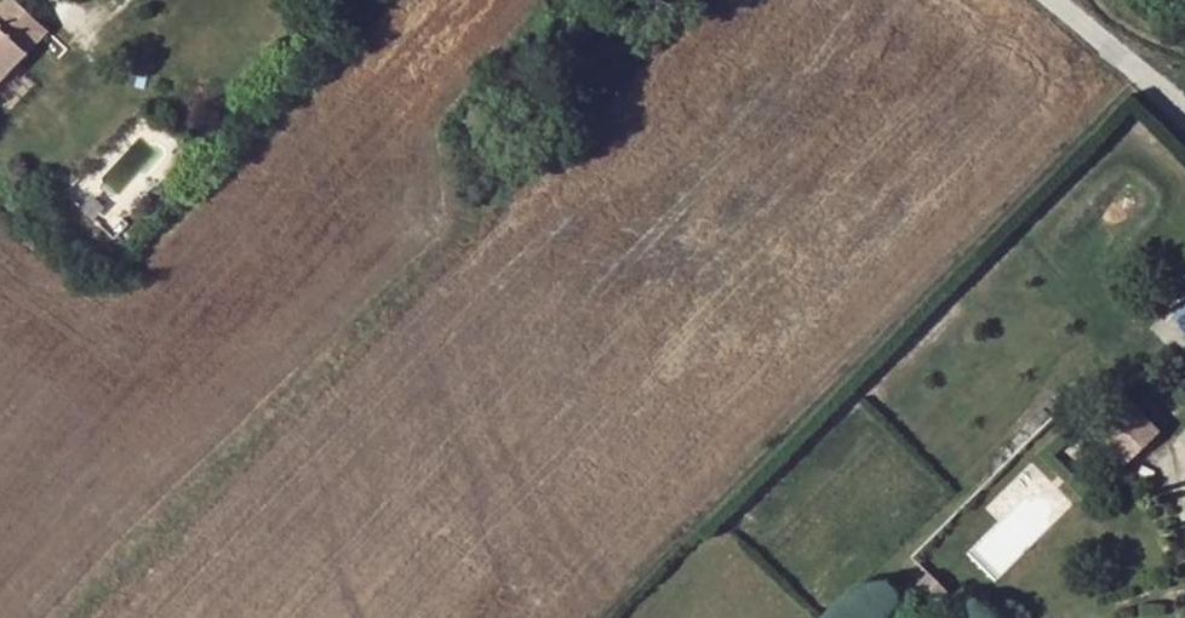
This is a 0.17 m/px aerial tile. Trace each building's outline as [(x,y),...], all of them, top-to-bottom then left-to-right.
[(13,0),(0,0),(0,80),(46,28),(13,0)] [(1123,395),(1091,426),(1126,462),(1157,431),(1123,395)] [(928,570),(915,581),(927,596),(941,585),(928,570)]
